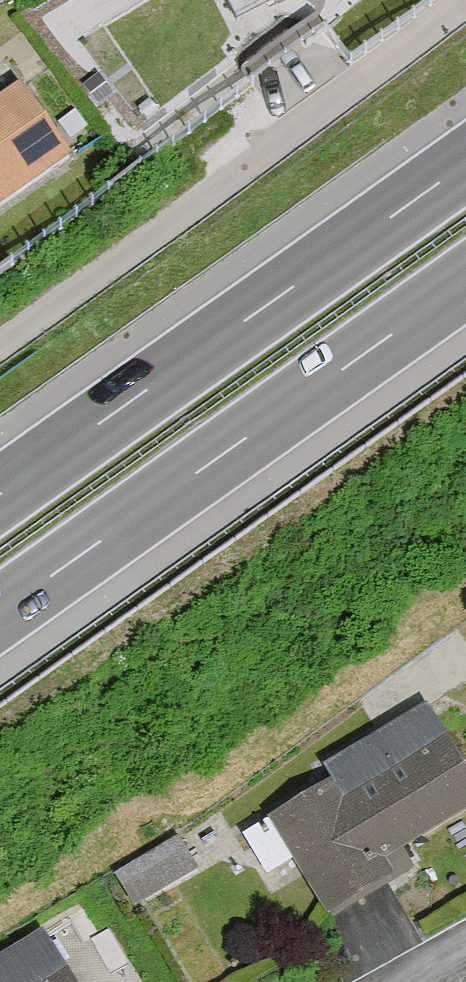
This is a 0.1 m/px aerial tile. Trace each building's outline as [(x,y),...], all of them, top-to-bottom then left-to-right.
[(0,112),(0,221),(77,167),(25,94),(0,112)] [(311,779),(363,869),(465,809),(465,785),(424,713),(311,779)] [(121,867),(135,895),(197,864),(184,836),(121,867)] [(0,964),(0,981),(71,981),(46,938),(0,964)]
